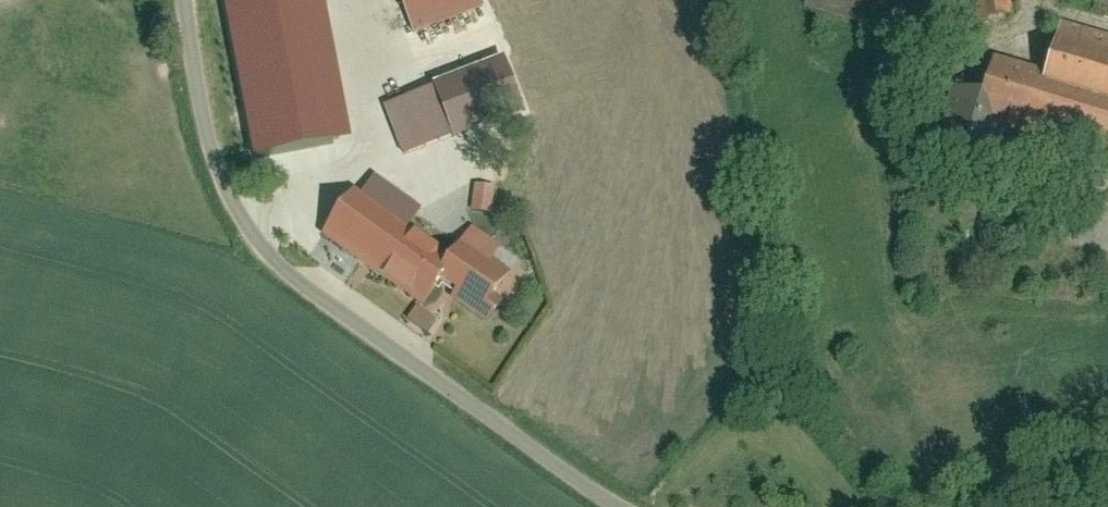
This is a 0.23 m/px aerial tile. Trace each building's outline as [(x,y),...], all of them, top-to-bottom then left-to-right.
[(410,35),(478,10),(475,0),(397,0),(410,35)] [(972,23),(1006,14),(1003,0),(966,0),(972,23)] [(1032,77),(1107,99),(1107,39),(1049,22),(1032,77)] [(308,25),(307,38),(346,41),(347,28),(308,25)] [(264,35),(257,120),(339,126),(346,41),(307,38),(264,35)] [(964,121),(1107,163),(1107,99),(1032,77),(981,62),(964,121)] [(426,89),(445,137),(500,116),(480,67),(426,89)] [(426,89),(384,105),(403,154),(445,137),(426,89)] [(257,120),(254,159),(336,165),(339,126),(257,120)] [(369,176),(355,196),(402,229),(416,209),(369,176)] [(495,188),(473,185),(469,209),(492,212),(495,188)] [(345,189),(314,233),(416,305),(430,285),(447,261),(402,229),(355,196),(345,189)] [(490,294),(507,271),(488,258),(497,245),(472,227),(447,261),(430,285),(483,322),(499,300),(490,294)] [(422,332),(431,317),(409,304),(400,320),(422,332)]
